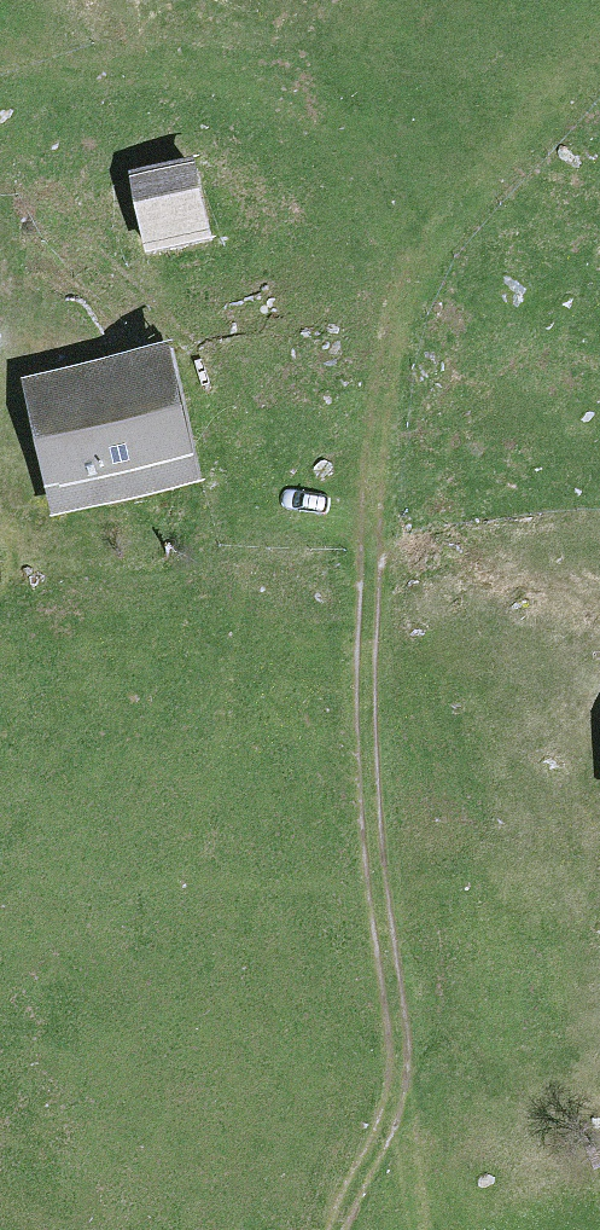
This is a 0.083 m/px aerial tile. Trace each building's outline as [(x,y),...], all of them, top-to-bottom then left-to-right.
[(210,168),(144,182),(159,258),(226,244),(210,168)] [(192,349),(33,385),(62,513),(221,477),(192,349)]
